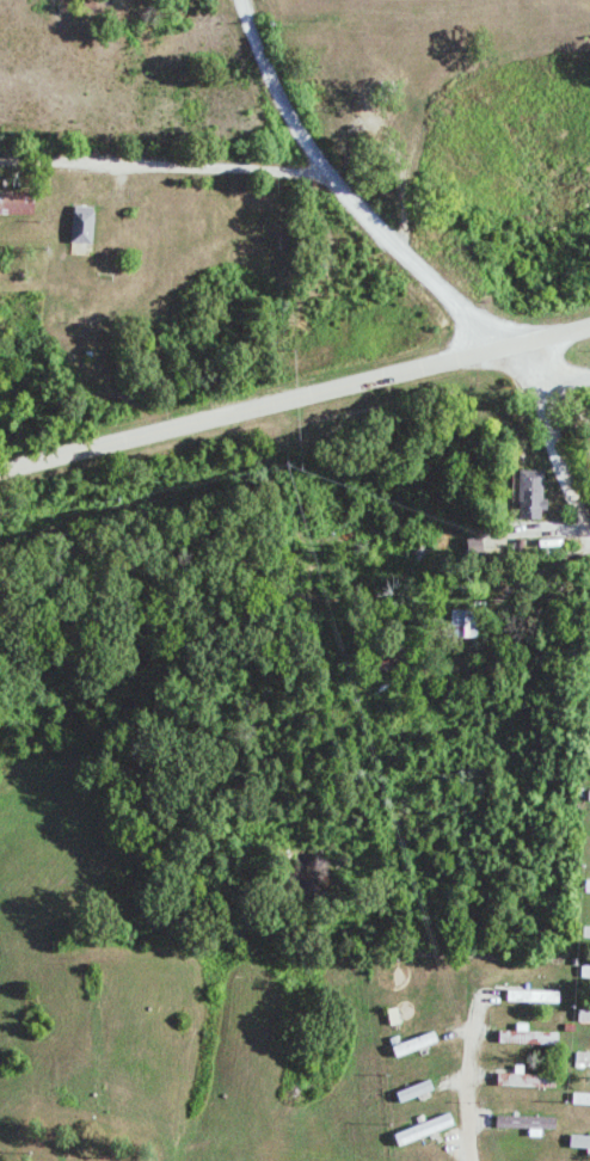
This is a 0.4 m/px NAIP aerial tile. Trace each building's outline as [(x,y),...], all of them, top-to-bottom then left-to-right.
[(32,216),(32,192),(0,192),(0,215),(32,216)] [(92,208),(71,207),(70,244),(91,244),(92,208)] [(518,520),(540,520),(540,511),(546,511),(546,500),(542,500),(543,471),(518,470),(518,520)] [(476,610),(450,611),(450,625),(442,625),(443,639),(476,638),(476,610)] [(582,968),(581,979),(589,979),(589,968),(582,968)] [(589,1023),(589,1011),(578,1011),(578,1023),(589,1023)] [(558,1034),(528,1033),(528,1025),(516,1024),(515,1032),(498,1031),(498,1045),(558,1047),(558,1034)] [(522,1074),(523,1067),(514,1066),(514,1074),(497,1074),(496,1087),(556,1088),(556,1075),(522,1074)] [(393,1134),(397,1146),(453,1128),(449,1115),(393,1134)] [(555,1117),(495,1116),(495,1129),(555,1131),(555,1117)] [(570,1136),(570,1149),(589,1150),(589,1137),(570,1136)]
